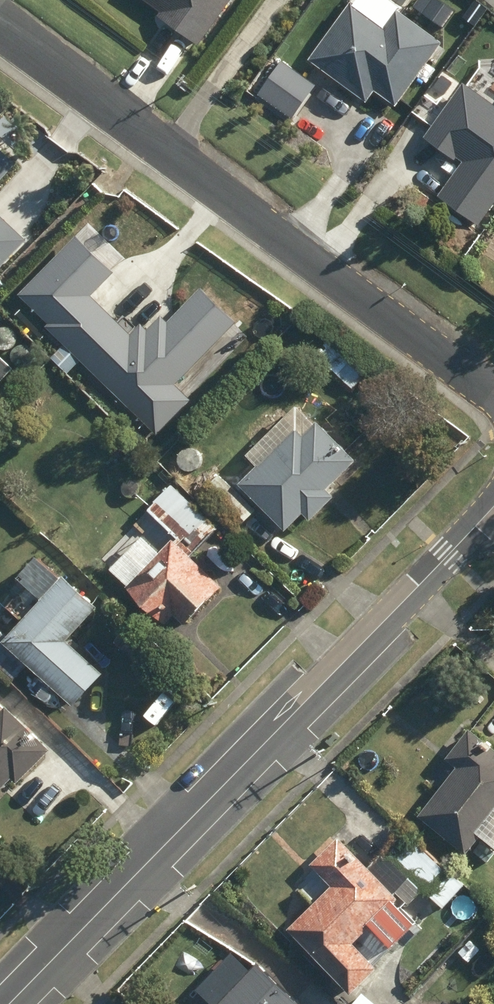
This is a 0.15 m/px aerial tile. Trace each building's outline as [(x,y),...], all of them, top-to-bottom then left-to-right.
[(203,45),(236,0),(151,0),(167,11),(163,16),(203,45)] [(394,106),(441,42),(396,9),(382,27),(349,3),(307,59),(365,102),(373,91),(394,106)] [(316,86),(281,61),(257,95),(291,119),(316,86)] [(493,202),(493,105),(463,82),(422,138),(453,160),(455,158),(462,162),(437,196),(477,225),(493,202)] [(4,171),(10,164),(0,155),(0,176),(4,171)] [(21,240),(0,220),(0,264),(21,240)] [(123,274),(84,236),(24,297),(165,435),(203,397),(188,382),(245,325),(208,288),(176,320),(166,310),(139,337),(99,298),(123,274)] [(311,355),(349,389),(361,376),(323,341),(311,355)] [(19,367),(0,349),(0,386),(19,367)] [(389,387),(372,389),(374,402),(391,400),(389,387)] [(115,396),(104,409),(111,415),(123,403),(115,396)] [(291,406),(241,456),(252,467),(234,485),(280,531),(297,514),(305,521),(330,497),(322,489),(351,460),(311,421),(309,423),(291,406)] [(213,529),(167,486),(144,510),(172,535),(122,588),(161,624),(169,616),(180,626),(217,587),(186,558),(213,529)] [(91,607),(57,576),(1,636),(0,635),(0,665),(13,677),(23,666),(67,706),(97,674),(61,641),(91,607)] [(16,592),(12,598),(14,604),(19,608),(26,607),(30,601),(29,594),(23,591),(16,592)] [(5,779),(11,785),(45,750),(0,706),(0,707),(0,785),(5,779)] [(461,855),(478,835),(493,848),(493,751),(493,752),(465,730),(441,759),(453,768),(414,816),(461,855)] [(283,931),(345,994),(372,968),(367,963),(377,922),(385,914),(390,919),(419,891),(437,909),(460,886),(414,839),(407,845),(397,835),(364,868),(332,836),(304,863),(328,887),(283,931)] [(471,852),(484,862),(492,852),(479,842),(471,852)] [(214,982),(225,993),(215,1003),(293,1003),(294,1002),(253,963),(252,965),(240,955),(214,982)] [(359,994),(350,1003),(370,1003),(359,994)]
